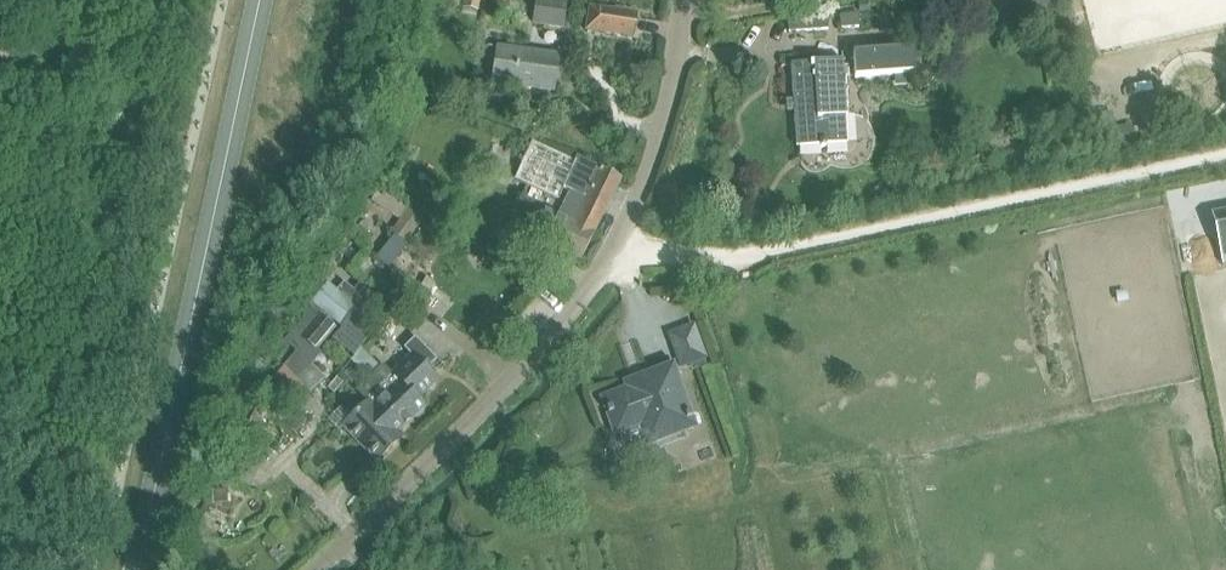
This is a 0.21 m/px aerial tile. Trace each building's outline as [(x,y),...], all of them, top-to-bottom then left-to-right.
[(429,1),(429,4),(458,9),(460,0),(429,0),(429,1)] [(535,12),(533,26),(565,31),(568,2),(554,0),(537,0),(535,12)] [(1021,13),(1075,0),(1018,0),(1021,13)] [(888,1),(886,5),(887,9),(890,12),(895,11),(897,8),(896,3),(893,1),(888,1)] [(869,2),(858,4),(860,13),(870,11),(869,2)] [(422,3),(418,21),(426,23),(430,5),(422,3)] [(637,13),(589,7),(586,30),(633,38),(637,13)] [(859,14),(840,15),(841,29),(860,27),(859,14)] [(828,15),(788,18),(789,33),(828,31),(828,15)] [(498,49),(495,66),(493,83),(554,93),(559,58),(498,49)] [(854,53),(855,79),(917,75),(915,49),(854,53)] [(792,66),(797,149),(848,146),(847,118),(844,63),(813,65),(792,66)] [(533,142),(524,161),(515,180),(560,200),(564,188),(571,192),(560,216),(546,211),(532,237),(581,262),(622,179),(578,157),(576,161),(533,142)] [(381,189),(373,201),(384,209),(391,208),(397,200),(381,189)] [(394,234),(374,259),(388,270),(408,244),(427,221),(410,208),(409,209),(400,220),(391,231),(394,234)] [(1213,231),(1221,268),(1225,267),(1225,228),(1213,231)] [(327,280),(308,303),(337,326),(339,324),(342,327),(332,339),(354,357),(374,333),(362,322),(380,300),(378,298),(382,292),(370,283),(366,287),(359,281),(353,289),(343,281),(337,288),(327,280)] [(325,380),(311,366),(322,353),(318,350),(336,328),(312,307),(283,341),(297,352),(271,377),(298,404),(304,399),(325,380)] [(392,375),(378,389),(397,407),(392,412),(408,429),(428,410),(422,402),(439,383),(425,369),(436,358),(415,336),(403,348),(411,356),(392,375)] [(703,342),(676,351),(682,369),(691,366),(705,361),(709,360),(703,342)] [(379,366),(367,377),(368,378),(378,389),(392,375),(381,364),(379,366)] [(691,425),(670,369),(651,377),(652,381),(622,392),(621,388),(610,392),(611,395),(603,398),(616,431),(641,422),(652,450),(685,438),(681,429),(691,425)] [(342,407),(328,419),(340,431),(343,428),(377,464),(389,452),(388,450),(388,449),(408,429),(392,412),(397,407),(378,389),(368,378),(355,391),(369,404),(356,416),(353,419),(342,407)] [(295,407),(282,420),(294,433),(308,420),(295,407)] [(235,448),(246,455),(258,434),(248,428),(235,448)] [(216,471),(240,486),(255,462),(231,447),(216,471)] [(212,489),(212,502),(227,502),(227,489),(212,489)]
